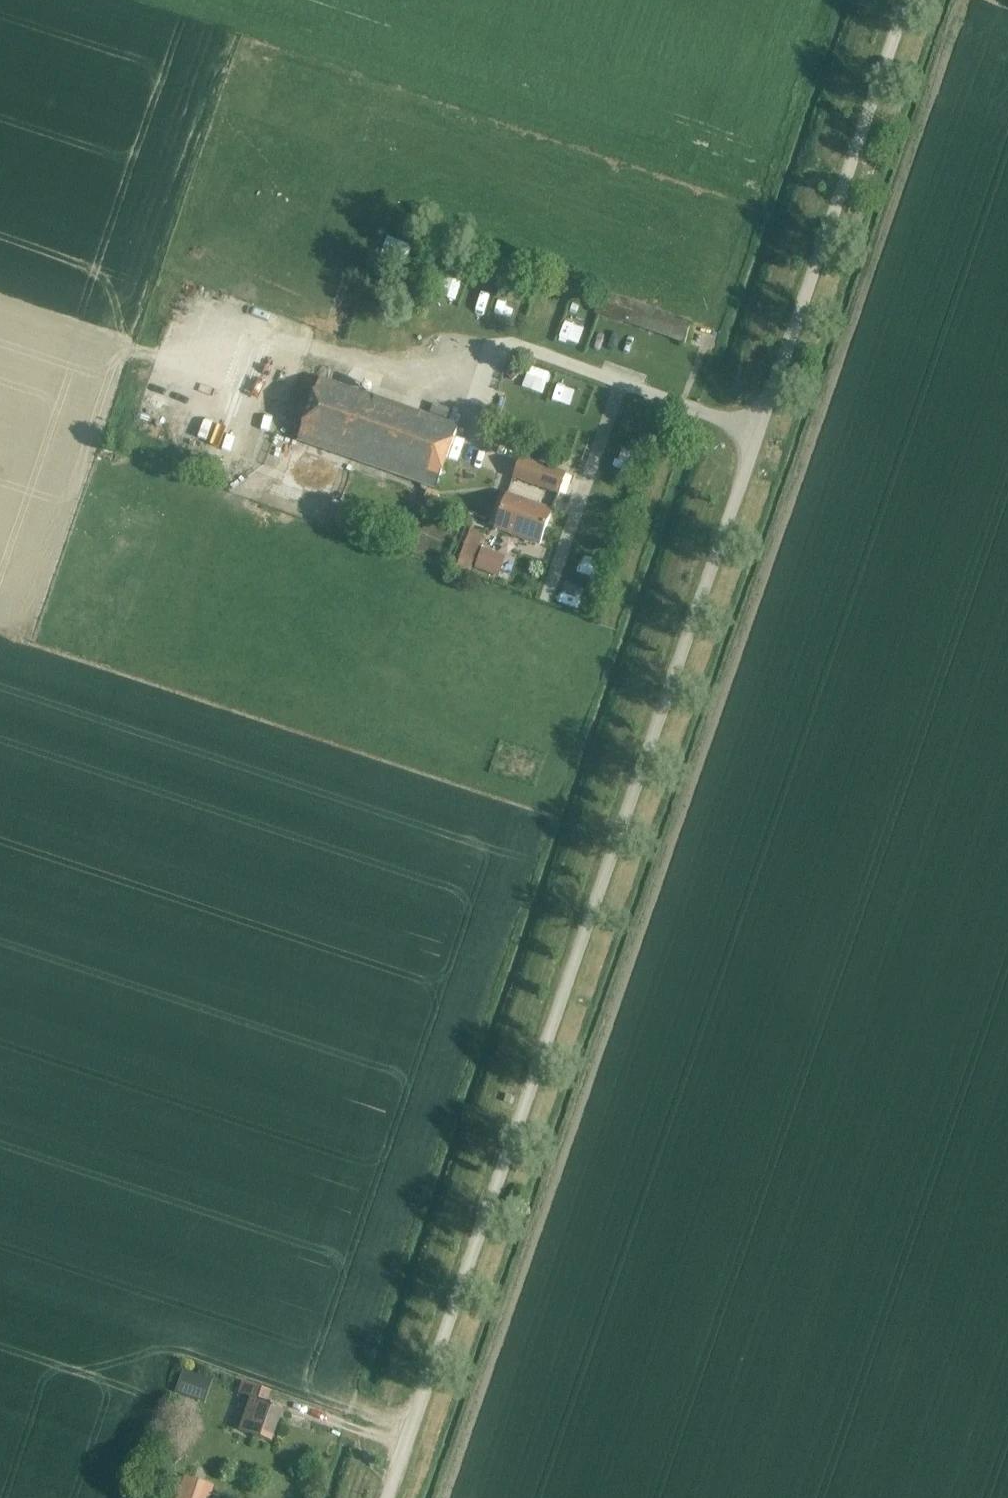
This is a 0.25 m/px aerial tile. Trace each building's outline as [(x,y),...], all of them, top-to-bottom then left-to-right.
[(622,300),(601,293),(594,313),(615,321),(622,300)] [(679,320),(671,340),(685,345),(692,324),(679,320)] [(516,365),(505,374),(512,382),(522,374),(516,365)] [(436,490),(458,428),(319,380),(297,441),(436,490)] [(513,478),(559,494),(566,475),(520,459),(513,478)] [(539,546),(552,512),(507,495),(494,529),(539,546)] [(468,530),(452,573),(466,579),(482,536),(468,530)] [(482,548),(475,567),(492,573),(499,555),(482,548)] [(183,1370),(175,1393),(203,1403),(211,1380),(183,1370)] [(270,1443),(283,1408),(267,1403),(270,1392),(242,1382),(237,1395),(250,1399),(238,1431),(270,1443)] [(175,1449),(165,1456),(170,1464),(181,1457),(175,1449)] [(213,1484),(183,1474),(175,1497),(209,1497),(213,1484)]
